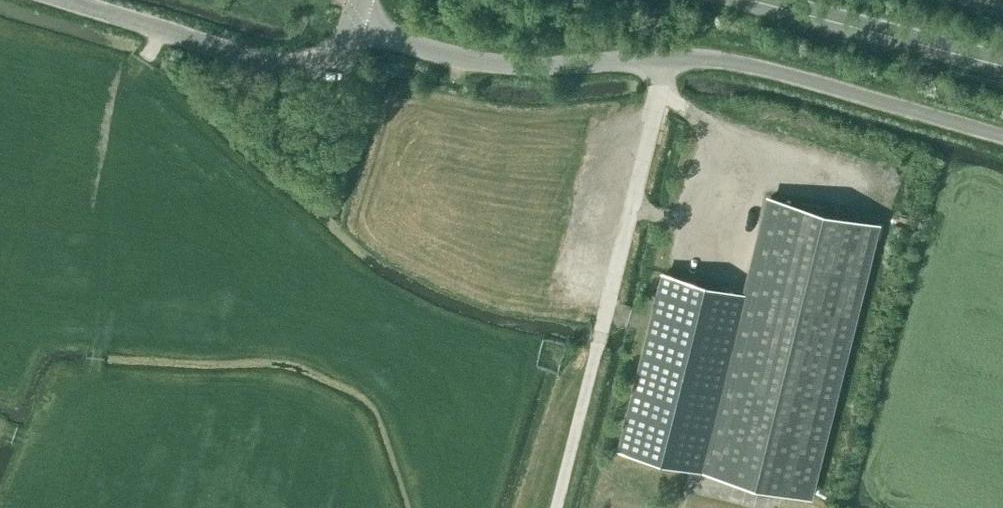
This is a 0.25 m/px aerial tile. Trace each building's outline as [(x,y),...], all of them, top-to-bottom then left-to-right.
[(766,193),(698,467),(811,497),(880,222),(766,193)]
